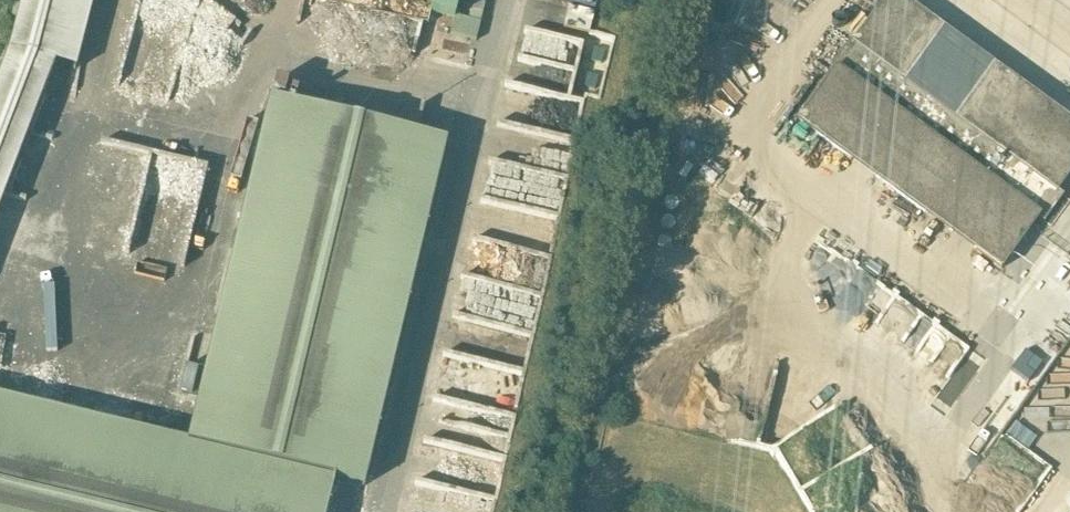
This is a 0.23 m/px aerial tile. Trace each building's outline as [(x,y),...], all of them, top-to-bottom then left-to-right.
[(0,75),(0,200),(52,66),(76,65),(93,0),(21,0),(8,54),(0,75)] [(430,3),(456,9),(459,0),(430,0),(430,3)] [(902,0),(894,0),(857,53),(1066,200),(1069,194),(1069,120),(902,0)] [(1050,217),(843,69),(800,130),(1009,277),(1050,217)] [(0,397),(0,511),(325,511),(332,478),(368,484),(446,140),(268,98),(187,440),(0,397)] [(194,265),(218,164),(107,137),(97,177),(110,180),(99,228),(116,232),(110,259),(135,265),(137,257),(161,263),(163,257),(194,265)]
